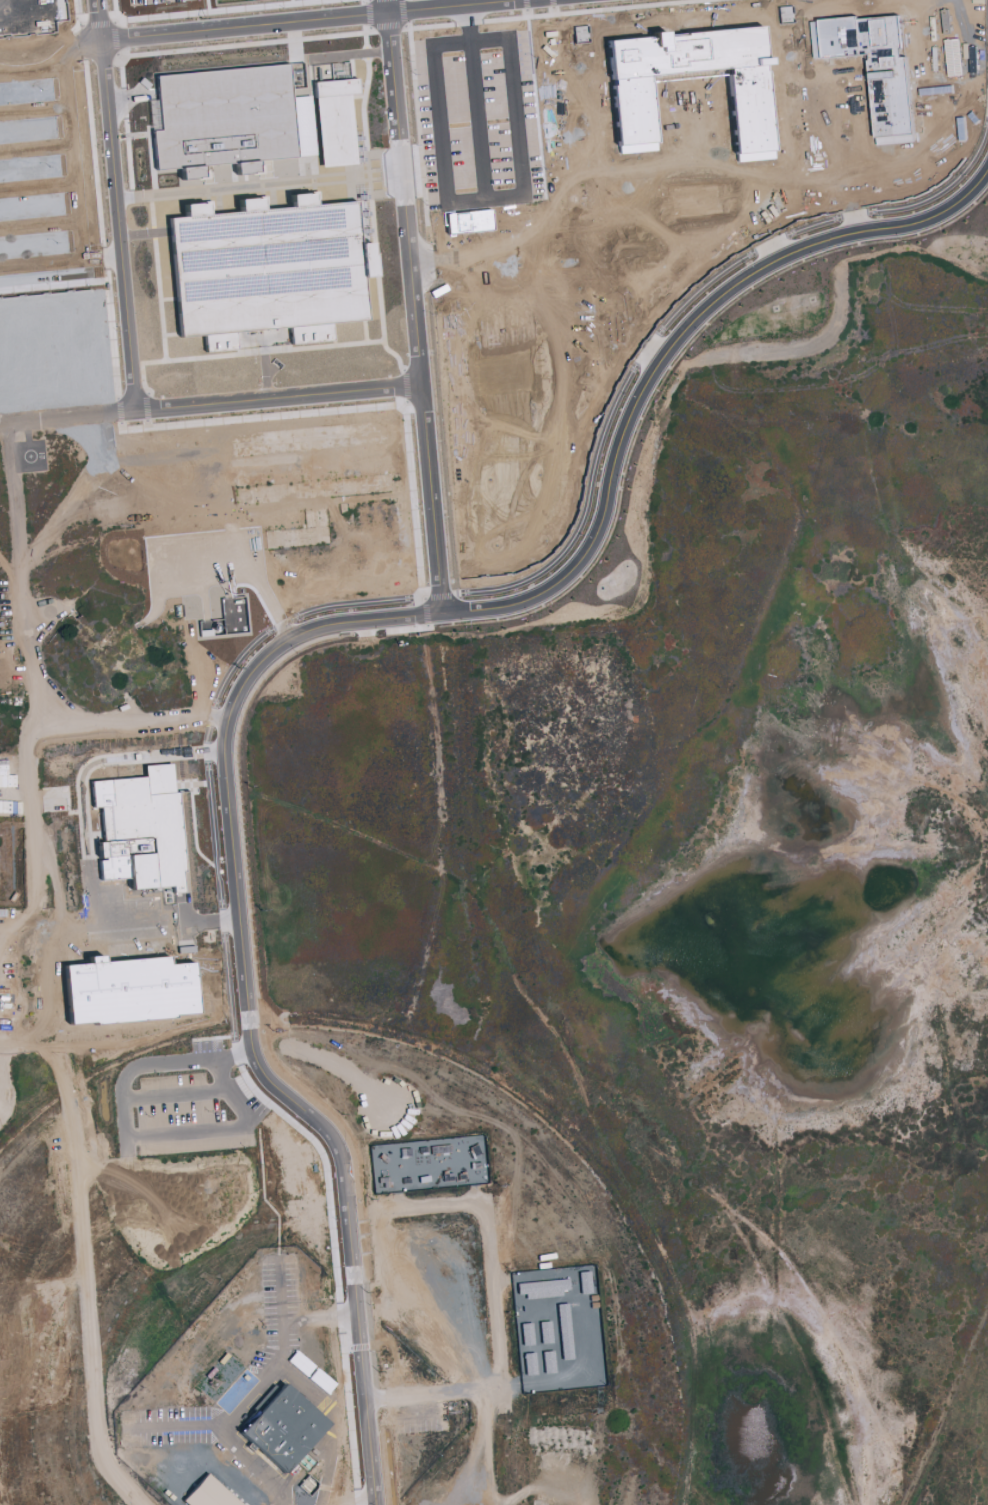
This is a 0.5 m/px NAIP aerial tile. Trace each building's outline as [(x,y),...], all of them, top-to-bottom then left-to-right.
[(125,888),(168,885),(169,892),(181,891),(174,792),(170,792),(168,763),(140,765),(141,776),(106,778),(107,805),(96,805),(98,841),(92,842),(93,856),(123,854),(125,888)] [(283,1386),(239,1434),(283,1475),(328,1426),(283,1386)] [(207,1474),(242,1504),(188,1504),(183,1501),(207,1474)]
